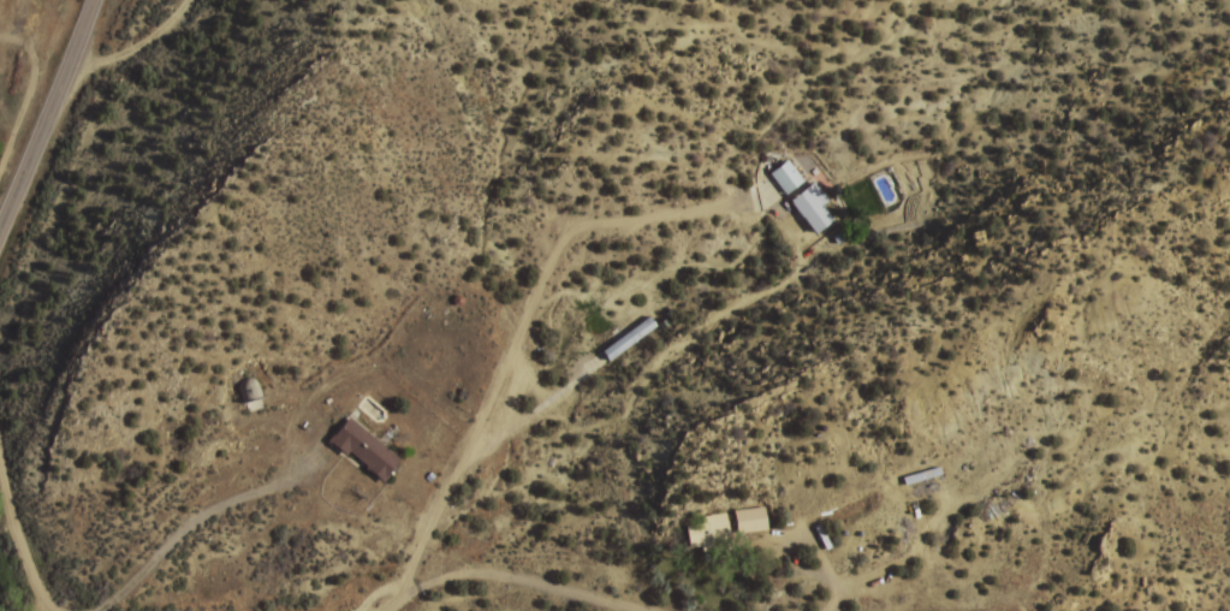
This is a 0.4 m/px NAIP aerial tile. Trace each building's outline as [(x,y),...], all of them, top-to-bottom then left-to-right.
[(805,180),(786,159),(770,174),(789,195),(805,180)] [(826,206),(831,201),(815,181),(791,201),(820,236),(838,220),(826,206)] [(611,361),(658,327),(649,314),(601,348),(611,361)] [(243,379),(228,386),(237,405),(252,398),(243,379)] [(385,482),(402,459),(346,418),(329,441),(385,482)] [(935,474),(930,463),(896,477),(900,488),(935,474)] [(737,534),(766,530),(763,507),(734,511),(737,534)] [(688,521),(692,554),(733,549),(728,515),(688,521)]
